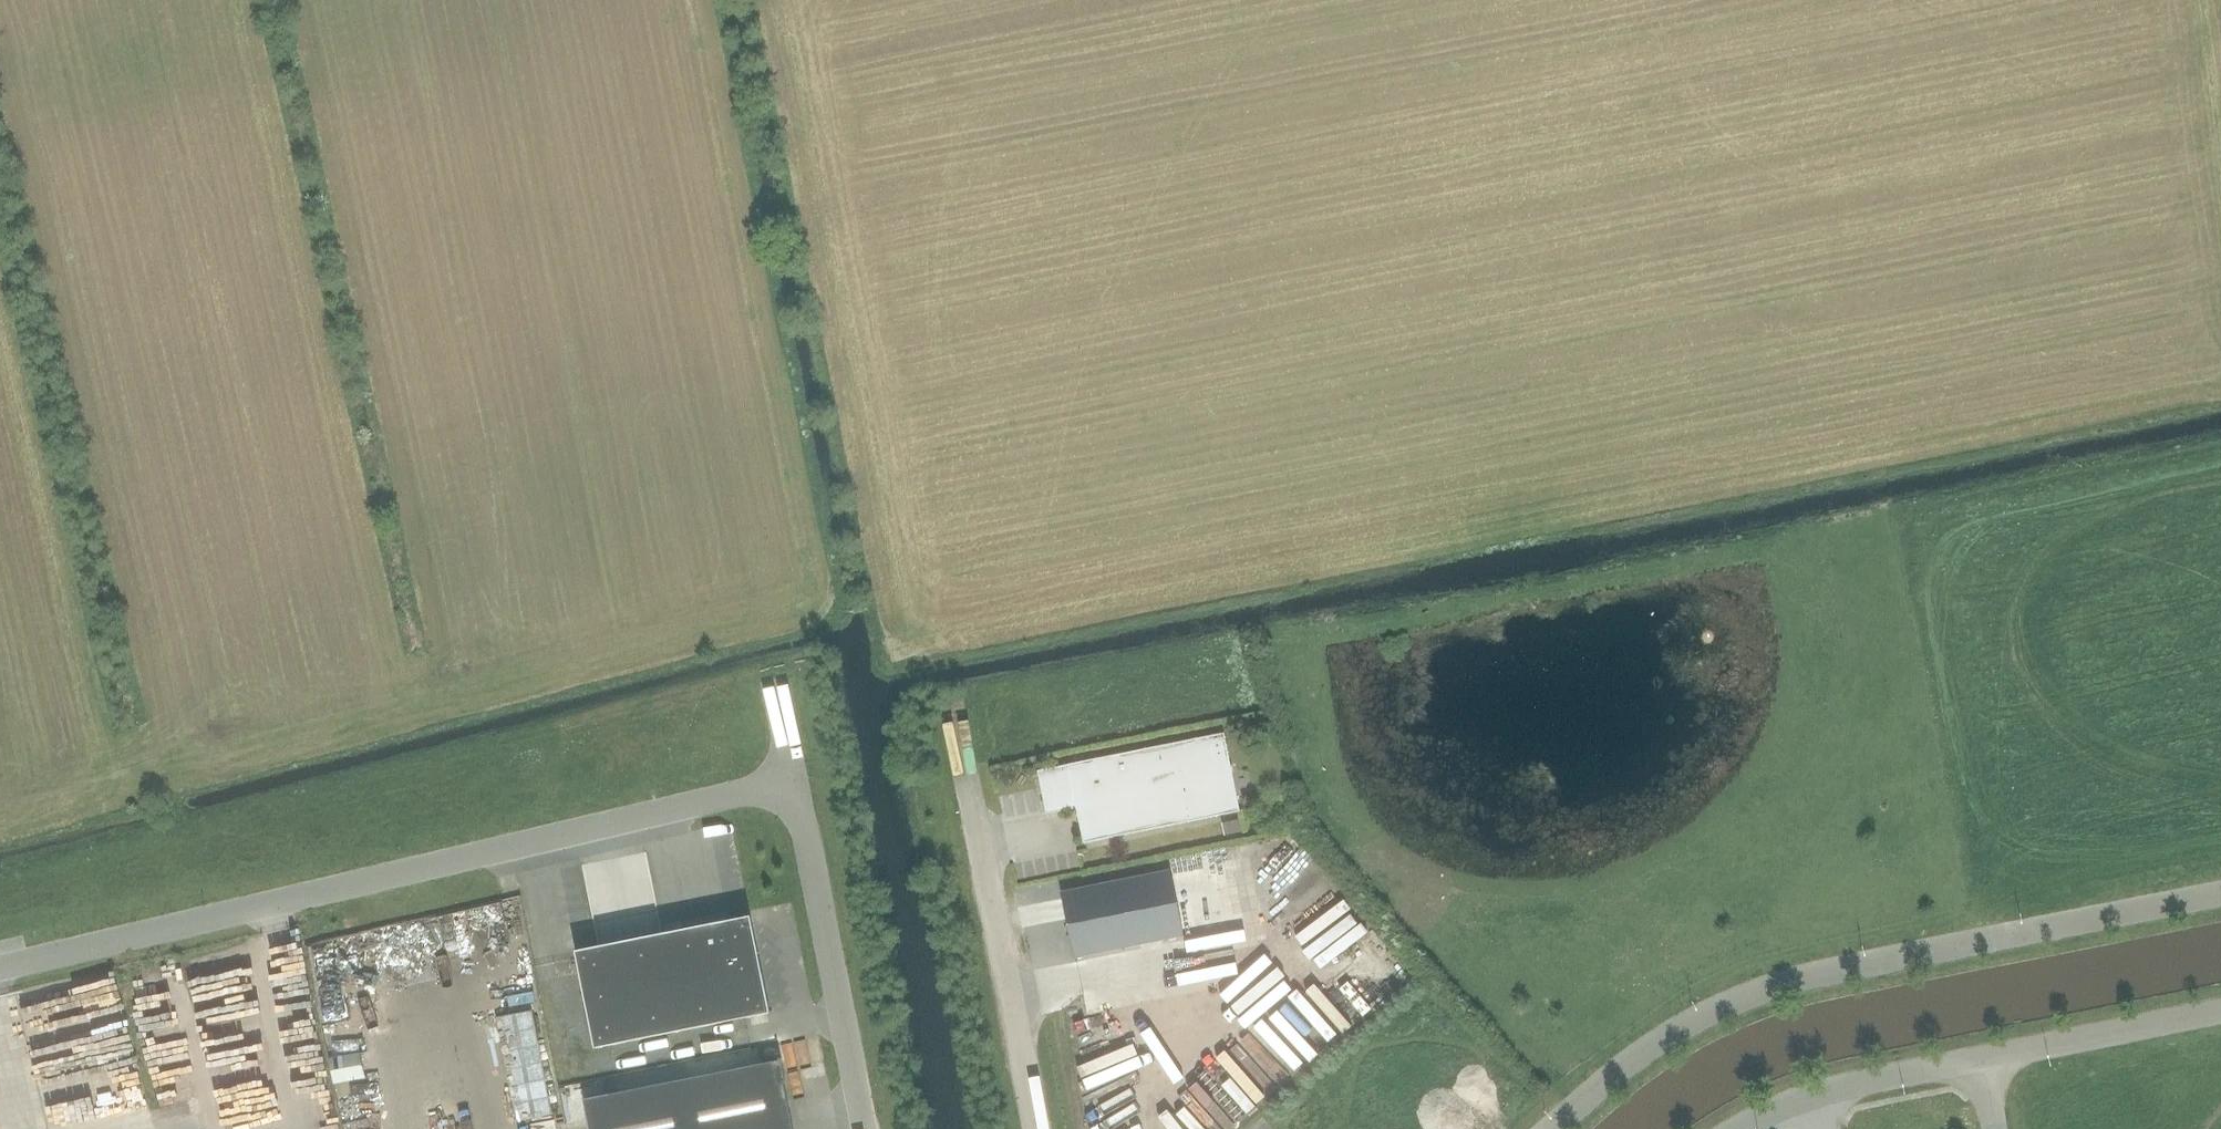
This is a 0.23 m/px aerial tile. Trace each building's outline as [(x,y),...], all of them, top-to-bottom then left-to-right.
[(1178,738),(1176,728),(1089,747),(1091,757),(1178,738)] [(1225,733),(1038,771),(1047,814),(1077,808),(1084,843),(1240,812),(1225,733)] [(1223,819),(1226,835),(1244,831),(1241,816),(1223,819)] [(1062,892),(1075,958),(1184,936),(1171,870),(1062,892)] [(1275,904),(1295,885),(1287,877),(1267,896),(1275,904)] [(1275,943),(1322,907),(1315,897),(1268,933),(1275,943)] [(751,916),(576,952),(595,1049),(771,1013),(751,916)] [(1297,980),(1329,960),(1318,942),(1344,926),(1340,919),(1294,947),(1304,964),(1292,972),(1297,980)] [(1323,968),(1315,976),(1356,1019),(1364,1011),(1323,968)] [(1334,1041),(1342,1033),(1302,991),(1288,1004),(1297,1014),(1303,1009),(1334,1041)] [(1257,1001),(1211,1041),(1220,1050),(1266,1011),(1257,1001)] [(531,1011),(495,1019),(509,1088),(544,1081),(531,1011)] [(1131,1013),(1074,1029),(1085,1069),(1111,1062),(1104,1038),(1135,1029),(1131,1013)] [(369,1051),(332,1055),(334,1079),(371,1075),(369,1051)] [(784,1083),(786,1082),(781,1058),(779,1059),(779,1060),(584,1100),(590,1128),(794,1128),(784,1083)] [(1199,1101),(1204,1097),(1230,1128),(1236,1128),(1263,1107),(1224,1059),(1188,1088),(1199,1101)]
